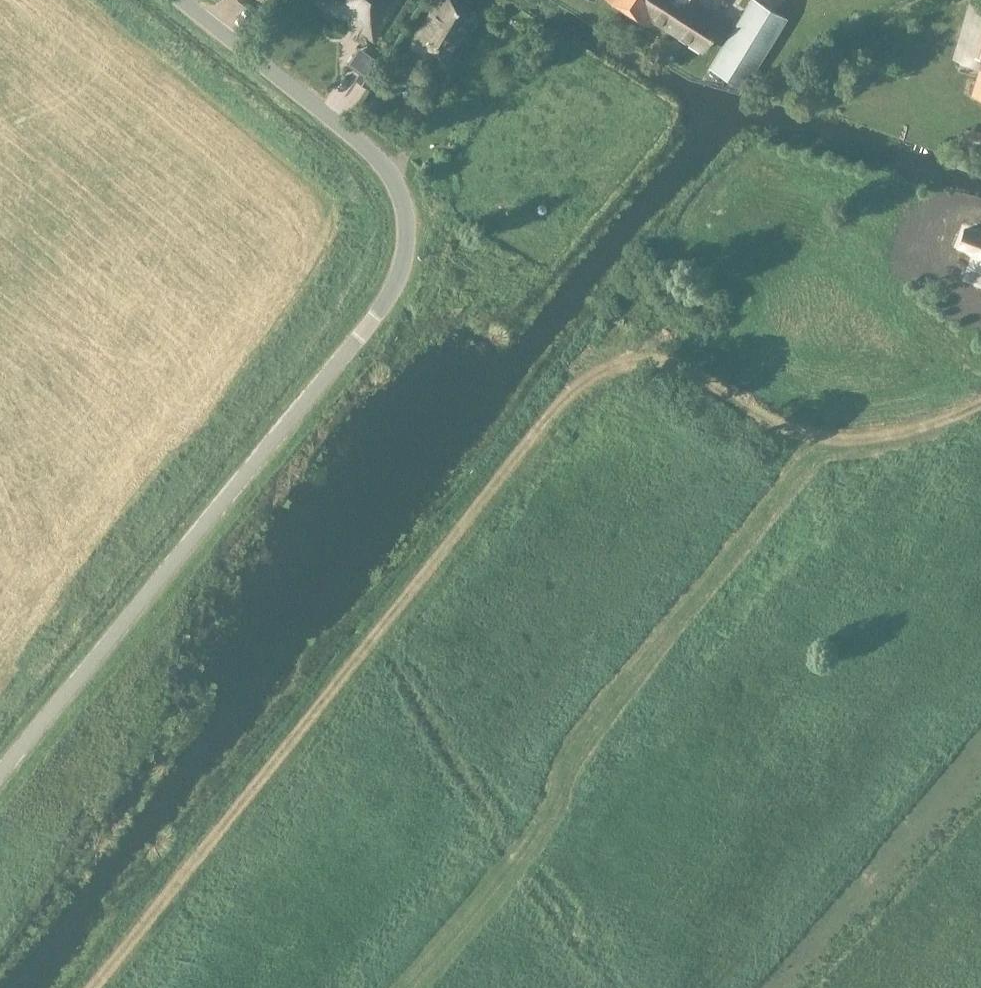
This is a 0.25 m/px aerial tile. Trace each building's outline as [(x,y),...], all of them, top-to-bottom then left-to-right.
[(322,7),(371,38),(396,0),(327,0),(322,7)] [(412,46),(446,66),(477,13),(455,0),(439,0),(412,46)] [(650,27),(654,22),(701,52),(719,25),(685,4),(688,0),(607,0),(650,27)] [(752,1),(707,69),(740,90),(784,22),(752,1)] [(955,60),(978,66),(976,79),(970,99),(980,102),(980,10),(970,7),(955,60)] [(355,80),(368,88),(383,63),(371,55),(355,80)] [(972,266),(980,270),(980,236),(964,229),(957,246),(970,251),(970,253),(975,255),(971,266),(972,266)] [(623,306),(631,311),(641,295),(632,290),(623,306)]
